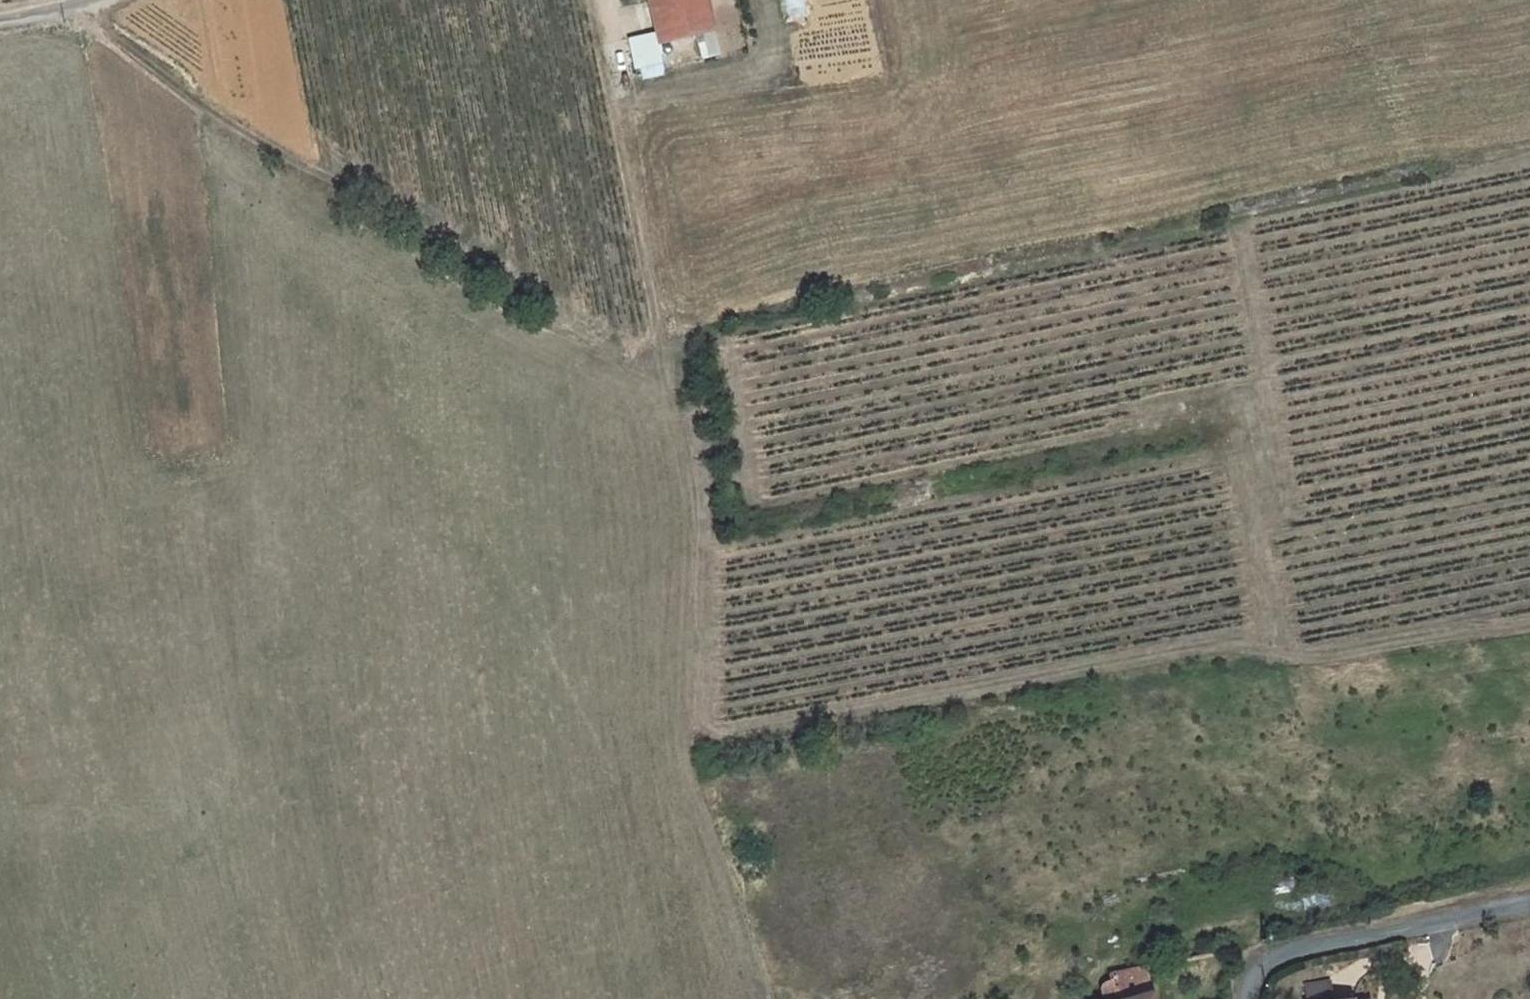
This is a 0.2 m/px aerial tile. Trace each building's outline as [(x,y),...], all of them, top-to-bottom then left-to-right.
[(655,35),(626,43),(634,72),(663,64),(657,45),(699,34),(705,54),(716,51),(702,0),(645,0),(655,35)] [(805,16),(804,0),(782,0),(784,18),(805,16)] [(1153,972),(1119,979),(1124,995),(1114,997),(1115,998),(1160,998),(1153,972)] [(1335,988),(1310,992),(1311,998),(1336,998),(1335,988)]
